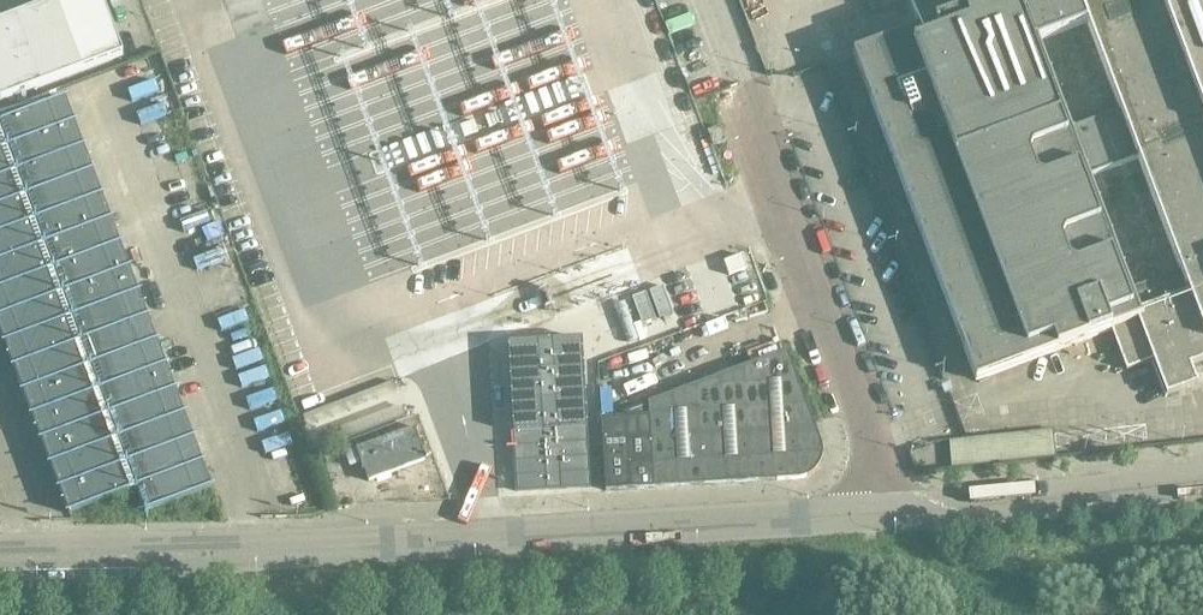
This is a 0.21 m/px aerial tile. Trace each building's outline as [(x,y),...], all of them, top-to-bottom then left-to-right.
[(123,54),(103,0),(60,0),(0,23),(0,101),(123,54)] [(853,54),(869,98),(963,347),(975,381),(1111,330),(1126,370),(1153,360),(1166,395),(1197,383),(1190,365),(1202,360),(1202,332),(1180,270),(1129,290),(1086,178),(1138,159),(1120,111),(1069,130),(1036,42),(1087,23),(1078,0),(995,0),(853,54)] [(1087,23),(1120,111),(1138,159),(1180,270),(1202,332),(1202,0),(1078,0),(1087,23)] [(0,123),(0,329),(69,513),(135,488),(144,512),(146,512),(212,487),(65,98),(0,123)] [(720,124),(707,129),(712,143),(725,139),(720,124)] [(741,254),(724,261),(729,274),(746,267),(741,254)] [(662,286),(649,291),(659,317),(672,312),(662,286)] [(645,292),(632,297),(642,323),(655,318),(645,292)] [(646,346),(683,333),(679,320),(641,334),(646,346)] [(581,339),(507,343),(516,491),(590,487),(581,339)] [(649,416),(601,419),(606,490),(800,478),(806,476),(811,473),(815,469),(819,464),(822,455),(821,447),(819,438),(786,350),(649,403),(649,416)] [(414,427),(356,448),(368,481),(426,459),(414,427)] [(952,460),(1056,456),(1055,431),(951,435),(952,460)]
